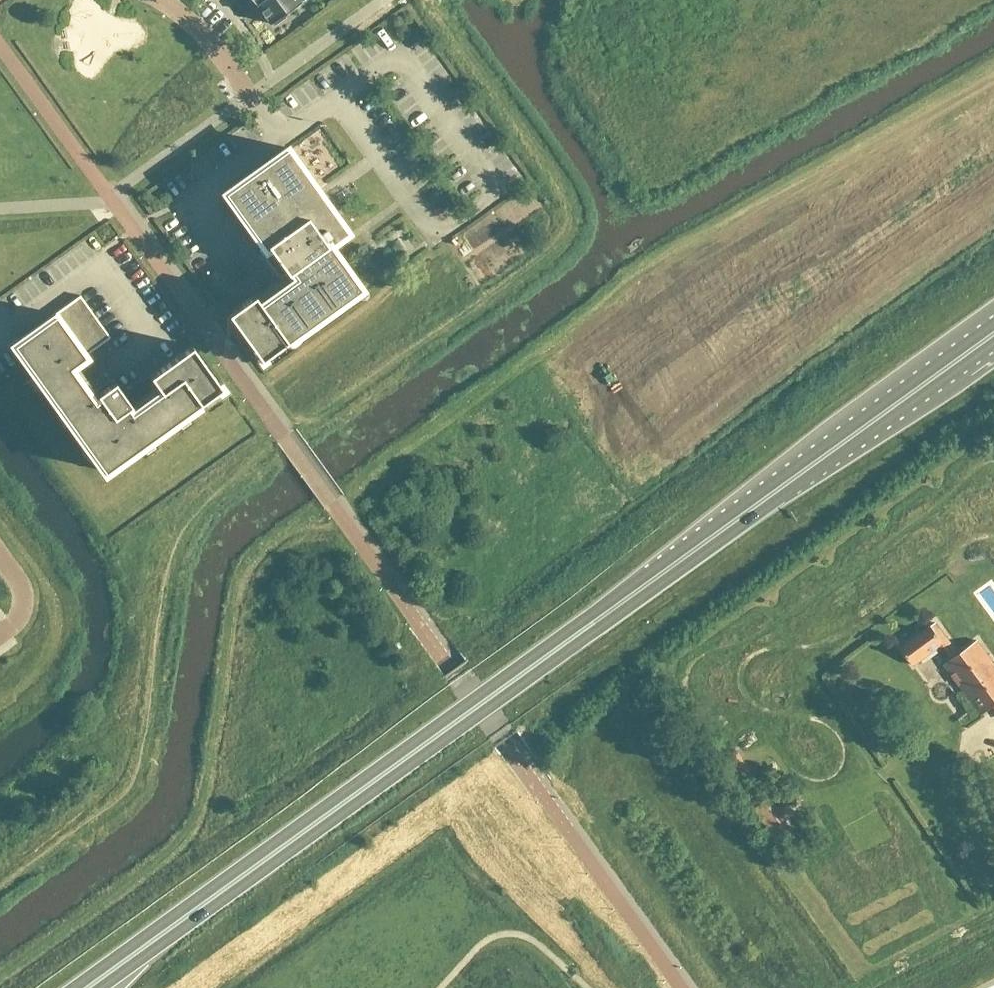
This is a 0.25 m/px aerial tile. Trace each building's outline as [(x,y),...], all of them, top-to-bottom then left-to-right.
[(255,6),(256,7),(269,25),(272,24),(274,27),(285,20),(283,17),(305,2),(303,0),(263,0),(255,6)] [(320,173),(337,164),(317,126),(300,135),(320,173)] [(292,282),(252,310),(247,303),(255,298),(254,296),(227,316),(256,355),(261,352),(265,358),(285,343),(286,344),(287,343),(283,337),(292,330),(296,336),(297,335),(310,326),(311,325),(307,320),(317,313),(321,319),(322,318),(321,317),(360,290),(328,246),(346,233),(286,149),(224,194),(263,248),(258,252),(279,281),(287,275),(292,282)] [(134,412),(131,407),(113,419),(96,396),(91,399),(69,368),(110,339),(80,297),(12,345),(36,378),(35,379),(36,380),(42,376),(46,382),(40,386),(41,387),(42,387),(61,413),(60,414),(61,415),(67,411),(71,417),(66,421),(66,422),(67,422),(86,448),(85,449),(86,450),(92,446),(96,452),(91,456),(91,457),(92,457),(104,473),(141,447),(141,448),(142,447),(138,441),(144,437),(149,442),(150,442),(149,441),(176,422),(176,423),(177,422),(173,416),(180,411),(184,417),(185,417),(184,416),(221,389),(191,347),(149,378),(150,379),(158,373),(168,387),(134,412)] [(114,383),(96,396),(113,419),(131,407),(114,383)] [(993,707),(993,708),(993,667),(976,642),(958,655),(945,638),(940,641),(930,627),(900,649),(913,667),(936,650),(947,665),(945,667),(980,716),(993,707)]
